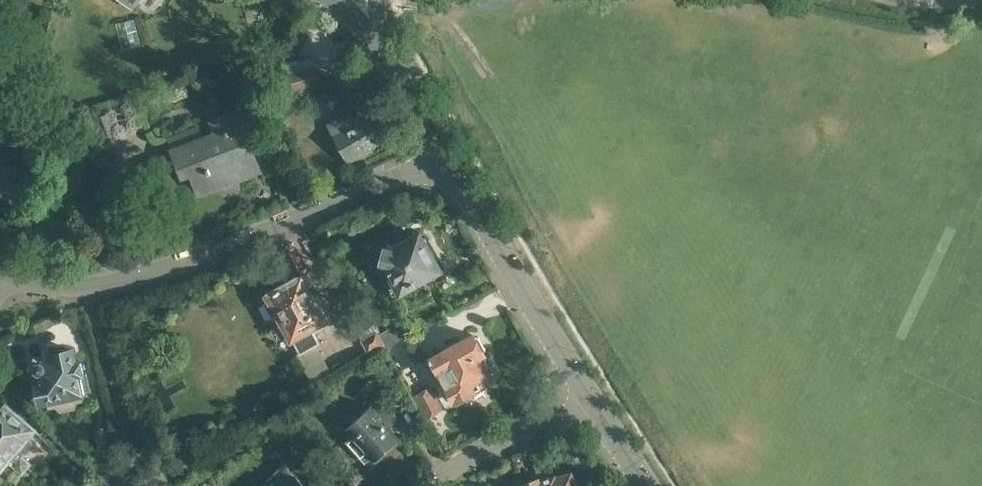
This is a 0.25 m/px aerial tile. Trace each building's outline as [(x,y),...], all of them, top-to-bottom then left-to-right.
[(295,74),(299,89),(321,83),(316,68),(295,74)] [(182,176),(191,172),(199,192),(244,175),(240,167),(258,160),(238,108),(208,119),(209,121),(169,137),(172,146),(171,146),(182,176)] [(354,109),(330,123),(350,162),(391,139),(389,135),(392,132),(394,129),(395,128),(395,126),(395,123),(393,118),(391,115),(388,113),(386,112),(383,112),(380,112),(377,113),(375,110),(359,119),(354,109)] [(371,259),(373,263),(379,265),(379,266),(378,269),(393,295),(398,293),(398,294),(441,270),(426,244),(427,241),(424,236),(421,235),(420,234),(419,234),(416,234),(411,236),(411,239),(395,248),(385,246),(379,244),(374,247),(371,259)] [(302,277),(299,279),(298,276),(287,283),(288,285),(281,289),(280,288),(274,292),(275,293),(270,295),(272,299),(266,303),(273,317),(276,315),(291,343),(295,341),(301,352),(297,354),(312,381),(331,370),(317,343),(319,342),(313,331),(330,322),(319,303),(318,303),(315,296),(313,297),(302,277)] [(378,330),(377,330),(384,343),(386,346),(388,344),(414,329),(402,308),(393,313),(390,307),(380,313),(383,319),(388,328),(379,333),(378,330)] [(414,329),(388,344),(399,364),(426,350),(414,329)] [(384,343),(377,330),(361,339),(365,347),(368,352),(384,343)] [(440,375),(455,402),(482,388),(481,387),(492,381),(488,375),(490,374),(487,369),(489,364),(486,360),(487,359),(485,354),(487,348),(480,336),(474,334),(425,361),(434,377),(438,375),(438,376),(440,375)] [(84,398),(87,397),(82,375),(85,374),(82,361),(77,362),(74,349),(60,352),(61,358),(44,361),(40,359),(34,368),(38,370),(40,379),(36,380),(41,405),(48,404),(49,409),(56,407),(59,413),(76,409),(78,402),(85,401),(84,398)] [(394,388),(379,372),(372,380),(371,379),(362,388),(372,399),(381,390),(386,395),(394,388)] [(444,411),(431,386),(414,395),(427,419),(444,411)] [(25,473),(33,463),(23,454),(25,453),(21,450),(38,430),(5,402),(4,404),(0,401),(0,451),(10,459),(11,458),(14,461),(11,464),(13,466),(15,464),(25,473)] [(346,440),(367,461),(376,452),(380,456),(401,438),(391,428),(399,416),(385,408),(380,413),(372,405),(345,429),(351,436),(346,440)] [(0,451),(0,474),(9,463),(23,475),(25,473),(15,464),(13,466),(11,464),(14,461),(11,458),(10,459),(0,451)] [(340,485),(349,478),(328,456),(319,465),(340,485)] [(284,462),(262,483),(264,485),(307,485),(284,462)] [(575,475),(573,475),(572,473),(556,478),(555,476),(542,480),(543,485),(578,485),(575,475)] [(118,477),(101,480),(101,483),(96,479),(90,485),(120,485),(118,477)]
